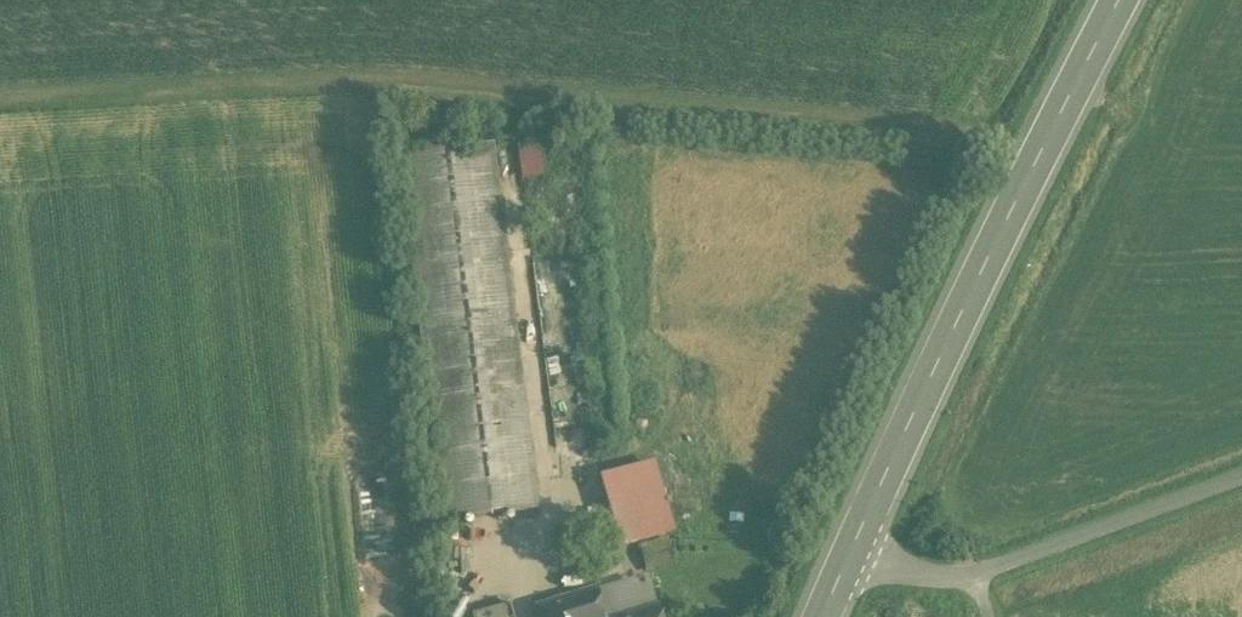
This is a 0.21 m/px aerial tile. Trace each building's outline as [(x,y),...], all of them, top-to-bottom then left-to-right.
[(493,143),(397,155),(444,521),(540,508),(493,143)] [(546,175),(543,147),(521,148),(523,177),(546,175)] [(650,464),(604,478),(624,545),(670,532),(650,464)] [(536,609),(538,616),(578,616),(572,598),(536,609)] [(505,607),(476,616),(509,616),(505,607)] [(621,616),(658,616),(655,607),(621,616)]
